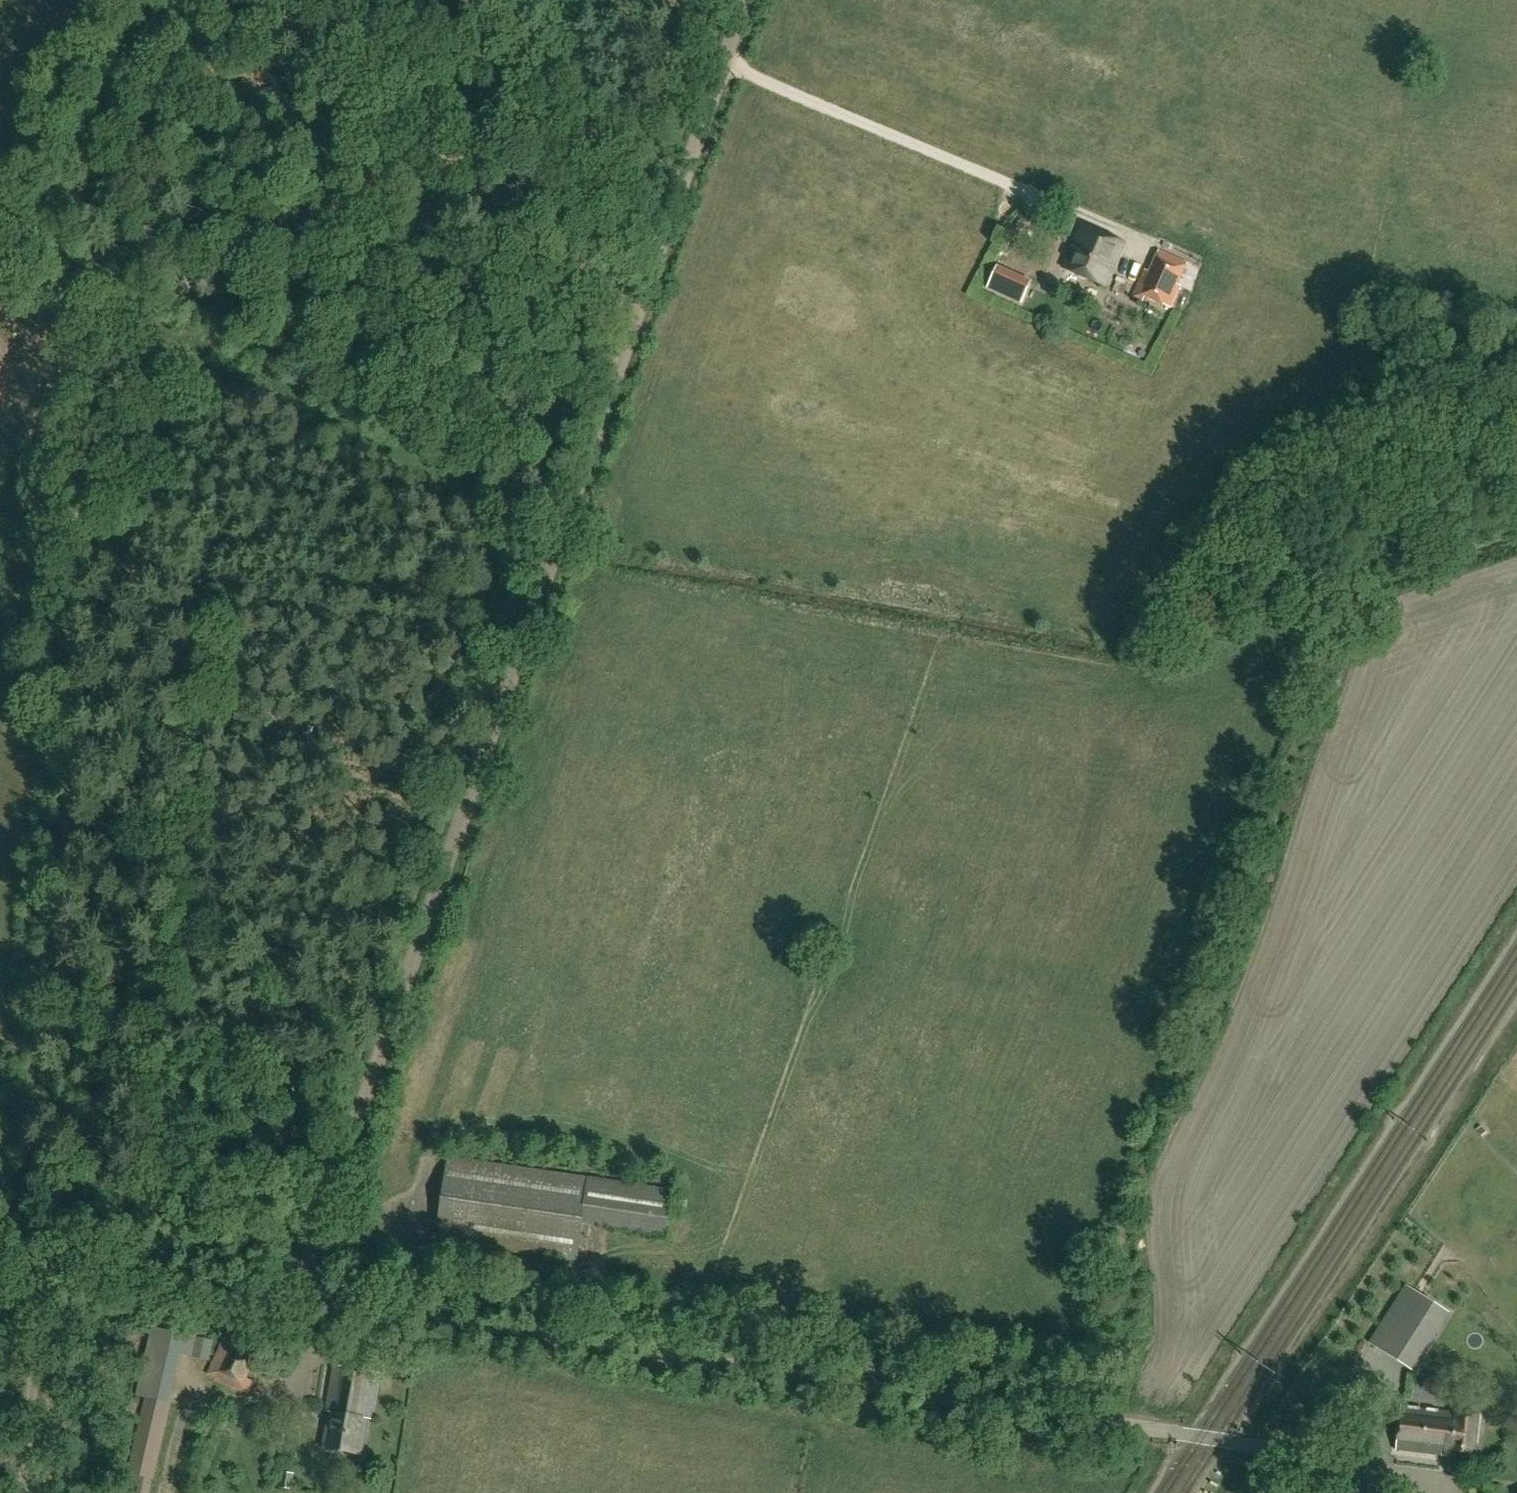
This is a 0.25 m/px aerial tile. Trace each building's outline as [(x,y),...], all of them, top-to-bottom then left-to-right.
[(1105,287),(1125,244),(1084,225),(1064,268),(1105,287)] [(1183,274),(1186,265),(1173,259),(1174,256),(1159,249),(1149,271),(1145,269),(1132,297),(1143,303),(1146,297),(1171,308),(1186,276),(1183,274)] [(991,277),(984,295),(1006,305),(1014,286),(991,277)] [(664,1233),(671,1190),(450,1157),(437,1240),(576,1260),(582,1220),(664,1233)] [(1372,1355),(1413,1371),(1445,1307),(1405,1289),(1372,1355)] [(70,1318),(72,1311),(64,1310),(63,1317),(70,1318)] [(260,1371),(270,1348),(260,1344),(264,1334),(231,1322),(207,1373),(248,1394),(255,1381),(247,1378),(252,1367),(260,1371)] [(214,1340),(197,1337),(152,1327),(136,1395),(146,1398),(128,1479),(125,1492),(151,1492),(153,1484),(172,1404),(169,1402),(181,1354),(192,1356),(211,1360),(214,1340)] [(372,1419),(379,1373),(334,1365),(326,1411),(330,1412),(324,1447),(362,1454),(368,1418),(372,1419)] [(1458,1412),(1402,1406),(1397,1450),(1447,1456),(1474,1460),(1479,1414),(1458,1412)] [(283,1472),(280,1487),(291,1489),(294,1474),(283,1472)]
